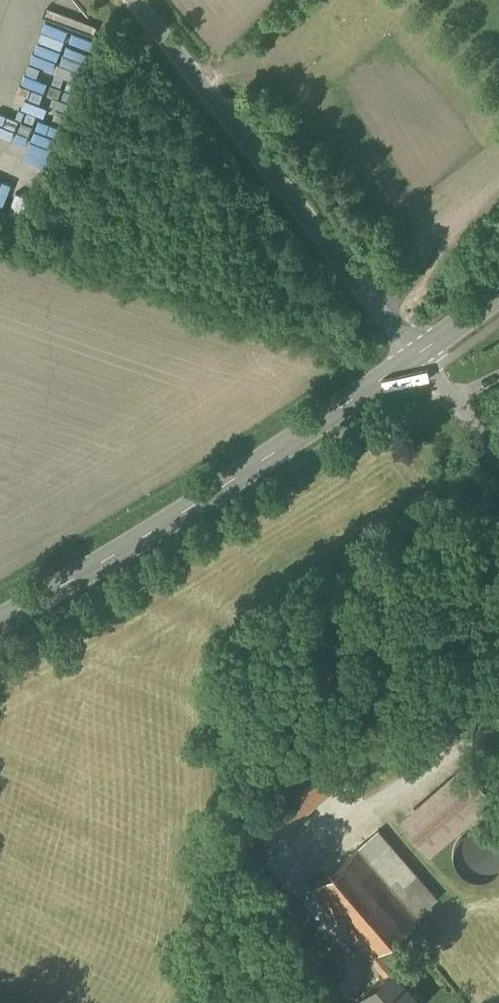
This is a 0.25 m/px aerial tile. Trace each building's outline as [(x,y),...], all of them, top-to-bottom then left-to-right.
[(327,731),(258,789),(289,825),(358,766),(327,731)] [(492,797),(466,767),(451,780),(477,810),(492,797)] [(451,780),(404,820),(431,851),(478,811),(477,810),(451,780)] [(258,789),(240,805),(271,840),(289,825),(258,789)] [(481,829),(474,830),(469,832),(465,834),(462,837),(458,842),(457,846),(456,848),(455,851),(455,856),(455,860),(456,862),(457,865),(459,869),(462,872),(464,874),(466,876),(469,878),(472,879),(478,881),(483,881),(487,880),(489,879),(494,877),(497,874),(498,873),(498,837),(497,835),(494,833),(488,830),(481,829)] [(438,899),(379,830),(312,888),(371,957),(438,899)] [(365,993),(374,1002),(421,1002),(393,969),(365,993)]
